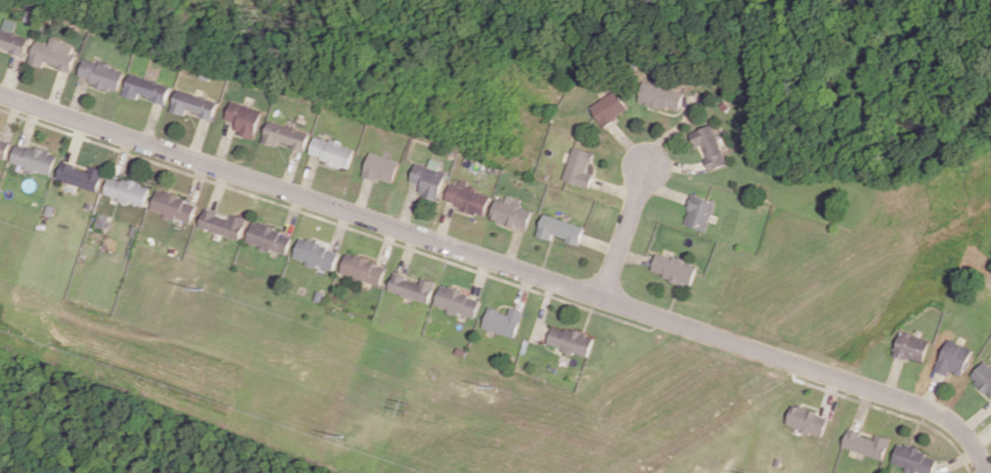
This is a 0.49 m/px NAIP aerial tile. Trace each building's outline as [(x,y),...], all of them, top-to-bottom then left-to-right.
[(30,63),(44,67),(45,63),(71,70),(78,45),(52,38),(50,44),(36,41),(30,63)] [(120,90),(125,69),(85,59),(79,79),(120,90)] [(140,96),(167,103),(172,85),(130,73),(124,95),(139,100),(140,96)] [(678,112),(684,92),(644,80),(638,100),(678,112)] [(213,119),(218,101),(178,89),(171,111),(186,115),(187,112),(213,119)] [(590,103),(600,125),(627,112),(618,91),(590,103)] [(254,138),(263,111),(233,100),(226,118),(238,122),(234,131),(254,138)] [(304,150),(309,132),(268,121),(262,143),(277,146),(278,143),(304,150)] [(709,170),(727,164),(713,124),(690,131),(695,147),(701,145),(709,170)] [(12,137),(0,134),(0,156),(7,158),(12,137)] [(354,148),(340,145),(341,142),(314,136),(309,158),(349,167),(354,148)] [(11,163),(37,171),(38,170),(51,175),(58,156),(18,142),(11,163)] [(563,180),(587,187),(596,154),(572,147),(563,180)] [(392,183),(399,160),(370,152),(363,175),(392,183)] [(421,185),(418,193),(438,200),(446,172),(439,170),(441,161),(431,158),(428,166),(416,162),(410,182),(421,185)] [(89,169),(62,162),(58,180),(100,190),(105,169),(90,165),(89,169)] [(145,206),(151,186),(110,175),(105,196),(145,206)] [(491,192),(459,184),(459,185),(450,183),(445,204),(485,214),(491,192)] [(151,211),(191,223),(198,202),(158,190),(151,211)] [(706,231),(716,201),(693,194),(683,224),(706,231)] [(496,198),(489,217),(525,230),(532,211),(521,206),(523,200),(507,195),(505,201),(496,198)] [(231,216),(204,210),(200,229),(242,238),(246,217),(231,214),(231,216)] [(109,215),(99,213),(96,228),(106,230),(109,215)] [(552,235),(580,244),(585,226),(543,214),(537,236),(551,240),(552,235)] [(286,255),(292,233),(252,222),(247,241),(260,245),(259,248),(286,255)] [(333,271),(339,250),(300,238),(293,257),(307,261),(307,263),(333,271)] [(650,272),(690,286),(697,266),(657,252),(650,272)] [(340,275),(381,284),(386,264),(345,254),(340,275)] [(388,292),(430,302),(435,281),(421,278),(420,281),(392,274),(388,292)] [(434,306),(475,317),(481,297),(440,286),(434,306)] [(515,338),(524,311),(510,307),(508,313),(489,307),(482,327),(515,338)] [(588,357),(594,337),(553,324),(547,345),(588,357)] [(923,363),(930,341),(900,331),(893,353),(923,363)] [(972,348),(947,339),(936,371),(948,375),(949,370),(963,375),(972,348)] [(985,360),(970,376),(990,395),(990,366),(985,360)] [(827,418),(817,415),(818,410),(791,403),(785,426),(822,436),(827,418)] [(842,447),(883,459),(890,438),(875,433),(874,438),(847,430),(842,447)] [(898,443),(891,464),(921,472),(932,472),(938,456),(898,443)]
